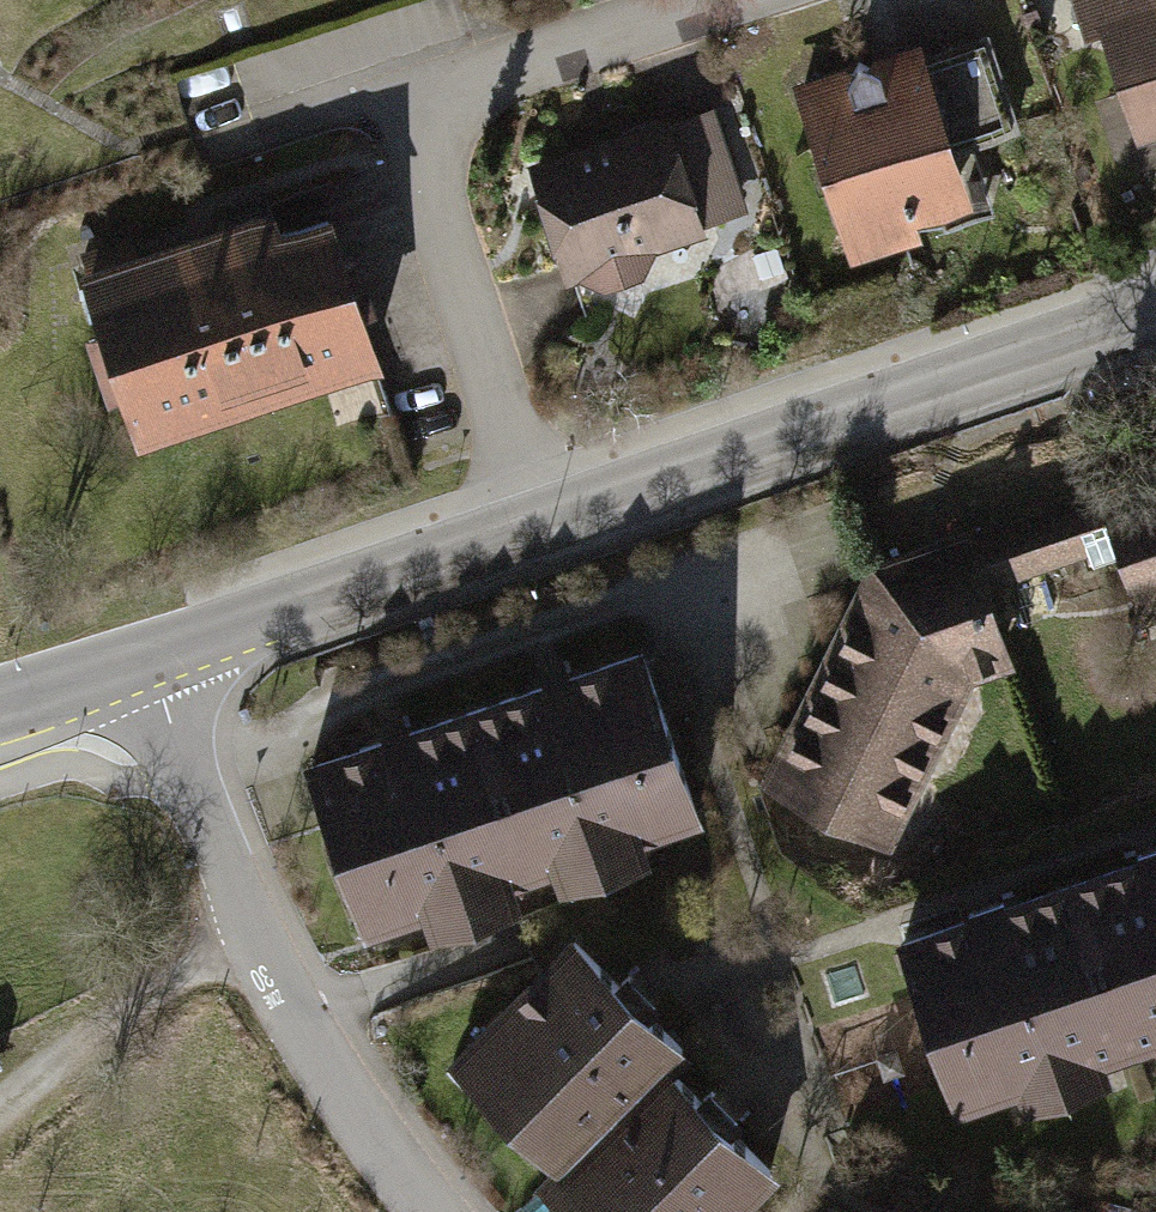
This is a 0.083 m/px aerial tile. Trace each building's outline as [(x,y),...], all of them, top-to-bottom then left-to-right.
[(1071,41),(1094,33),(1128,141),(1155,132),(1155,0),(1059,0),(1071,41)] [(974,37),(791,89),(837,252),(975,213),(953,137),(999,124),(974,37)] [(708,110),(509,169),(552,282),(578,272),(596,298),(644,285),(660,251),(723,216),(736,182),(708,110)] [(259,213),(62,276),(116,447),(372,366),(324,217),(266,235),(259,213)] [(968,524),(992,592),(1103,554),(1128,627),(1155,617),(1155,459),(968,524)] [(857,556),(755,789),(889,854),(963,677),(1013,661),(992,592),(968,524),(857,556)] [(627,641),(459,701),(524,882),(692,822),(627,641)] [(459,701),(291,761),(356,942),(524,882),(459,701)] [(1129,1054),(1155,1044),(1155,1048),(1155,847),(1066,879),(1129,1054)] [(1129,1054),(1066,879),(884,944),(947,1119),(1009,1096),(1018,1122),(1109,1089),(1100,1064),(1129,1054)] [(565,937),(436,1075),(551,1181),(652,1074),(680,1043),(565,937)] [(541,1211),(737,1211),(767,1180),(652,1074),(551,1181),(531,1202),(541,1211)]
